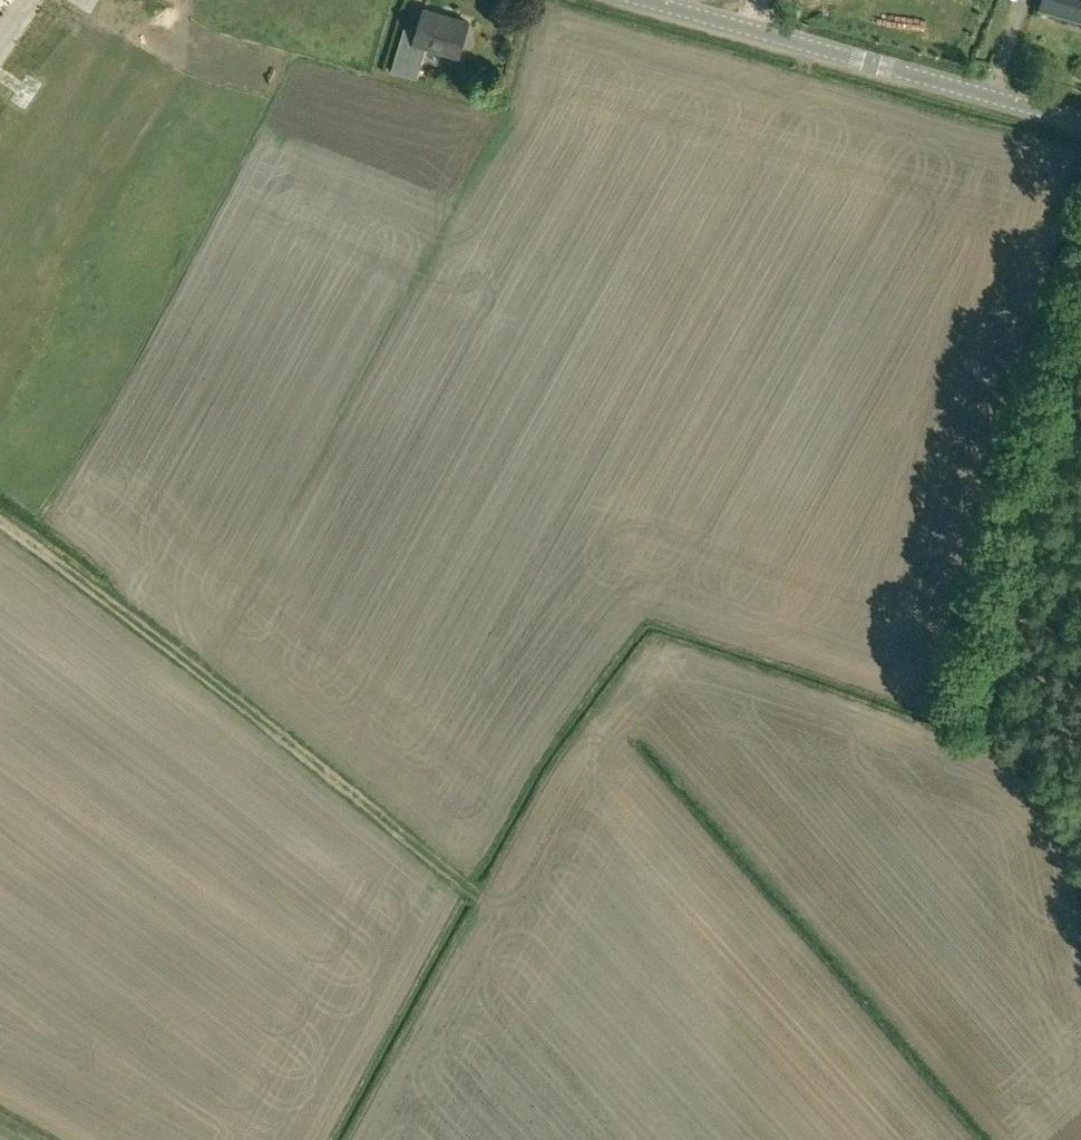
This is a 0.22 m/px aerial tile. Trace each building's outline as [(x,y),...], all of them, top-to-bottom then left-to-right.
[(1041,5),(1080,17),(1080,0),(1043,0),(1041,5)] [(417,30),(405,26),(392,69),(418,77),(427,45),(460,55),(469,21),(424,7),(417,30)]
